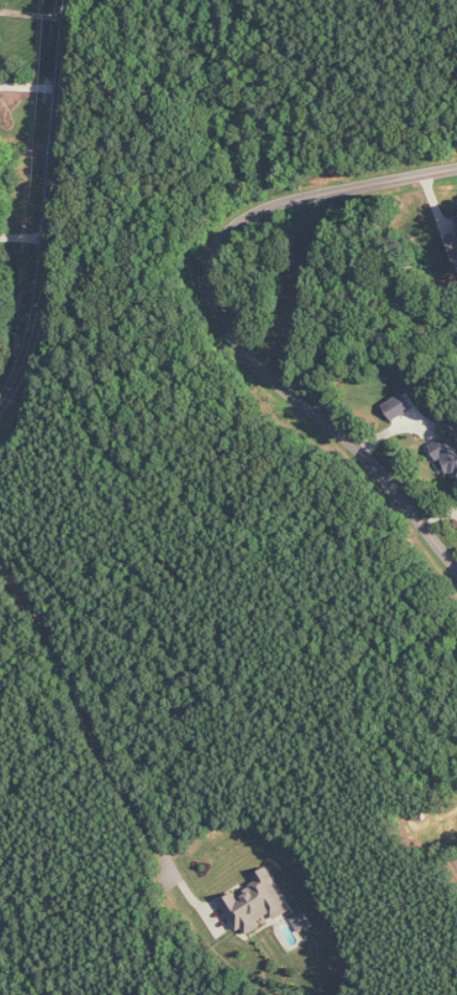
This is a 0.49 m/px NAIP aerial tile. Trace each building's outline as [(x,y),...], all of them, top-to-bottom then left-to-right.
[(384,404),(393,421),(418,408),(409,391),(384,404)] [(455,486),(456,485),(456,432),(433,444),(455,486)] [(293,910),(268,867),(254,875),(258,882),(223,902),(244,937),(264,926),(261,920),(273,913),(276,920),(293,910)] [(311,927),(305,914),(294,919),(300,932),(311,927)]
